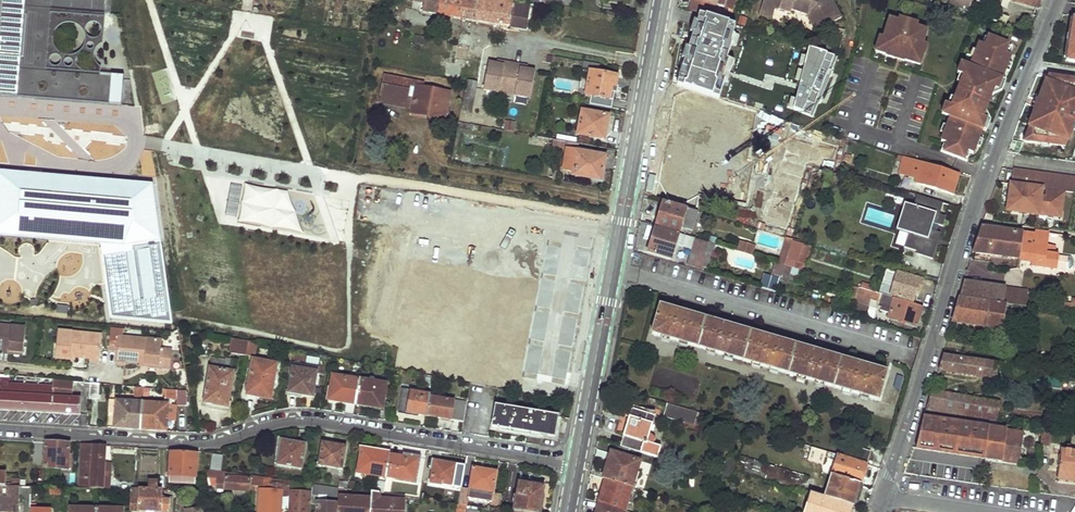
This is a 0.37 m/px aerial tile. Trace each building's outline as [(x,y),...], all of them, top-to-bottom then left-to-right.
[(18,98),(18,92),(101,99),(100,105),(122,106),(123,94),(111,93),(113,75),(47,70),(53,9),(105,14),(106,0),(0,0),(0,97),(18,98)] [(438,13),(440,0),(416,0),(424,1),(423,11),(438,13)] [(438,13),(476,20),(479,0),(440,0),(438,13)] [(508,0),(479,0),(476,20),(524,29),(528,4),(508,0)] [(733,9),(736,0),(693,0),(691,9),(713,16),(715,9),(707,6),(709,2),(733,9)] [(763,4),(775,8),(775,10),(790,15),(791,12),(807,17),(810,23),(818,18),(824,29),(841,21),(831,0),(764,0),(763,4)] [(775,8),(763,4),(759,16),(772,20),(775,10),(775,8)] [(824,29),(818,18),(810,23),(815,33),(824,29)] [(906,61),(921,66),(925,53),(921,52),(928,31),(918,27),(920,24),(900,18),(898,22),(890,19),(884,37),(880,36),(876,52),(887,55),(886,57),(905,63),(906,61)] [(941,150),(967,161),(970,153),(973,154),(983,130),(979,128),(983,118),(987,120),(998,90),(994,88),(998,78),(1002,80),(1011,56),(1008,54),(1011,46),(985,36),(982,44),(979,43),(970,67),(966,77),(963,76),(951,106),(954,107),(951,117),(941,141),(944,142),(941,150)] [(813,116),(835,54),(809,45),(788,108),(813,116)] [(687,74),(710,81),(717,58),(690,50),(687,62),(691,63),(687,74)] [(483,89),(530,98),(535,71),(526,69),(520,68),(520,65),(503,62),(503,65),(488,62),(483,89)] [(963,76),(966,77),(970,67),(960,64),(957,74),(963,76)] [(589,70),(585,94),(590,96),(589,103),(611,107),(612,99),(608,98),(609,92),(613,93),(616,93),(617,86),(614,86),(616,75),(589,70)] [(123,94),(124,76),(113,75),(111,93),(123,94)] [(423,82),(385,75),(381,94),(407,99),(410,85),(416,86),(422,88),(423,82)] [(1026,136),(1030,142),(1064,147),(1074,119),(1074,80),(1049,77),(1046,86),(1031,124),(1026,136)] [(998,90),(1002,91),(1006,81),(1002,80),(998,78),(994,88),(998,90)] [(472,105),(476,81),(467,79),(463,104),(472,105)] [(416,86),(410,85),(407,99),(381,94),(379,102),(411,108),(416,86)] [(1029,123),(1031,124),(1046,86),(1043,85),(1034,103),(1029,123)] [(445,114),(449,93),(422,88),(416,86),(411,108),(411,112),(422,114),(423,110),(445,114)] [(18,98),(100,105),(101,99),(18,92),(18,98)] [(941,113),(951,117),(954,107),(951,106),(945,104),(941,113)] [(679,139),(689,113),(672,106),(662,133),(679,139)] [(604,139),(608,115),(581,110),(577,134),(604,139)] [(983,130),(986,131),(990,121),(987,120),(983,118),(979,128),(983,130)] [(603,165),(605,155),(576,150),(578,143),(553,139),(552,148),(565,150),(564,158),(574,160),(572,171),(572,174),(597,179),(600,164),(603,165)] [(685,188),(690,150),(660,146),(655,184),(685,188)] [(917,183),(953,193),(959,173),(904,156),(900,172),(919,178),(917,183)] [(574,160),(564,158),(562,169),(572,171),(574,160)] [(0,170),(0,236),(101,243),(111,317),(171,323),(153,184),(0,170)] [(760,192),(765,174),(751,170),(747,188),(760,192)] [(1007,210),(1060,217),(1064,192),(1074,193),(1074,179),(1014,171),(1007,210)] [(231,183),(226,214),(246,217),(251,186),(231,183)] [(940,213),(943,202),(917,194),(914,205),(908,203),(900,230),(909,233),(905,246),(917,250),(916,253),(933,258),(941,232),(931,229),(933,222),(943,225),(946,215),(940,213)] [(681,227),(692,230),(698,211),(664,200),(656,226),(679,233),(681,227)] [(648,252),(671,259),(676,244),(683,246),(686,235),(679,233),(656,226),(648,252)] [(1033,235),(980,228),(973,252),(1032,260),(1031,267),(1056,269),(1057,268),(1068,270),(1073,267),(1073,261),(1070,257),(1058,256),(1058,255),(1053,254),(1046,253),(1047,246),(1048,233),(1034,231),(1033,235)] [(785,265),(793,239),(788,237),(779,264),(785,265)] [(688,264),(702,268),(705,256),(702,255),(706,243),(695,240),(688,264)] [(708,270),(715,245),(706,242),(706,243),(702,255),(705,256),(702,268),(708,270)] [(734,250),(752,256),(755,246),(741,242),(739,248),(735,246),(734,250)] [(791,249),(799,251),(801,244),(794,242),(791,249)] [(804,271),(811,247),(801,244),(799,251),(796,260),(793,259),(791,267),(804,271)] [(1054,247),(1047,246),(1046,253),(1053,254),(1054,247)] [(786,266),(791,267),(793,259),(796,260),(799,251),(791,249),(786,266)] [(775,263),(771,277),(780,279),(781,276),(775,274),(778,264),(775,263)] [(775,274),(781,276),(785,265),(779,264),(778,264),(775,274)] [(892,295),(913,301),(917,289),(920,289),(923,280),(899,272),(893,291),(892,295)] [(1013,304),(1019,305),(1026,306),(1028,289),(1005,287),(1005,286),(965,280),(961,296),(1006,303),(1013,304)] [(857,294),(859,288),(850,285),(847,293),(851,294),(849,300),(856,302),(858,294),(857,294)] [(871,298),(878,300),(880,294),(877,293),(859,288),(857,294),(858,294),(856,302),(868,305),(871,298)] [(893,291),(879,288),(877,293),(880,294),(883,295),(891,297),(892,295),(893,291)] [(891,297),(883,295),(880,307),(882,307),(881,311),(891,313),(889,318),(917,326),(923,307),(891,297)] [(954,321),(1002,329),(1006,303),(961,296),(954,321)] [(1058,310),(1072,312),(1072,309),(1073,303),(1060,302),(1058,310)] [(1013,304),(1006,303),(1004,316),(1012,317),(1013,304)] [(652,334),(879,400),(887,372),(660,306),(652,334)] [(867,310),(855,306),(853,313),(866,317),(867,310)] [(0,327),(0,350),(4,350),(23,352),(24,329),(0,327)] [(117,350),(116,363),(128,364),(128,361),(140,362),(161,363),(162,341),(118,338),(119,327),(111,327),(109,349),(117,350)] [(102,337),(59,332),(56,353),(75,356),(89,358),(89,360),(99,361),(102,337)] [(247,341),(236,339),(233,352),(233,353),(245,356),(247,341)] [(254,357),(256,343),(247,341),(245,356),(254,357)] [(501,345),(495,378),(558,390),(564,356),(501,345)] [(998,368),(1017,371),(1017,367),(1015,366),(1016,364),(944,354),(940,369),(997,377),(998,368)] [(211,365),(225,368),(227,360),(212,358),(211,365)] [(272,394),(277,363),(253,359),(247,393),(255,395),(257,391),(272,394)] [(225,368),(234,370),(235,362),(227,360),(225,368)] [(313,396),(317,371),(294,366),(289,391),(313,396)] [(228,402),(234,372),(211,367),(204,402),(214,404),(215,399),(228,402)] [(0,374),(0,410),(80,414),(81,398),(73,398),(74,380),(0,374)] [(356,403),(360,381),(333,375),(330,395),(341,398),(340,401),(356,403)] [(382,408),(387,384),(360,379),(360,381),(356,403),(382,408)] [(98,398),(99,383),(90,382),(90,398),(98,398)] [(186,405),(186,390),(169,389),(168,400),(177,401),(178,405),(186,405)] [(430,395),(431,393),(403,389),(399,410),(421,414),(422,412),(427,412),(430,395)] [(997,423),(1008,424),(1009,417),(998,415),(1000,402),(933,391),(926,409),(997,420),(997,423)] [(463,421),(467,402),(430,395),(427,412),(427,415),(463,421)] [(141,429),(143,403),(117,402),(115,427),(141,429)] [(168,405),(168,404),(143,403),(141,429),(167,431),(167,420),(176,420),(176,405),(168,405)] [(679,407),(668,403),(664,416),(675,420),(679,409),(679,407)] [(554,437),(558,416),(497,405),(493,425),(554,437)] [(656,416),(633,409),(620,445),(658,458),(662,447),(654,444),(656,439),(656,438),(656,436),(655,436),(654,435),(650,433),(656,416)] [(699,415),(679,409),(675,420),(695,427),(699,415)] [(916,447),(985,457),(990,428),(924,417),(920,432),(916,447)] [(985,457),(1020,463),(1024,433),(990,428),(985,457)] [(1041,445),(1048,446),(1050,430),(1043,429),(1043,436),(1041,445)] [(301,469),(306,445),(282,440),(278,464),(301,469)] [(69,465),(70,444),(58,443),(47,442),(45,468),(71,470),(71,465),(69,465)] [(341,469),(345,447),(323,443),(319,464),(341,469)] [(105,464),(105,447),(93,446),(83,445),(83,447),(82,447),(82,488),(104,488),(105,464)] [(811,453),(812,447),(806,445),(804,451),(810,453),(811,453)] [(856,460),(812,447),(811,453),(809,461),(823,466),(825,456),(837,460),(832,475),(860,485),(867,464),(856,460)] [(856,460),(867,464),(871,452),(860,448),(856,460)] [(1074,482),(1074,450),(1063,448),(1059,480),(1074,482)] [(194,453),(194,451),(172,449),(171,483),(194,485),(196,454),(194,453)] [(389,456),(390,453),(362,449),(358,472),(386,477),(386,476),(389,456)] [(634,484),(641,461),(612,451),(608,463),(611,465),(607,478),(635,488),(636,486),(634,484)] [(223,472),(225,456),(215,454),(212,471),(223,472)] [(414,481),(418,458),(406,456),(405,459),(389,456),(386,476),(414,481)] [(812,493),(816,480),(740,456),(738,460),(735,469),(811,493),(812,493)] [(720,477),(725,479),(732,475),(735,469),(738,460),(728,457),(720,477)] [(453,486),(456,465),(434,461),(431,482),(453,486)] [(493,492),(497,472),(473,468),(470,488),(470,489),(461,487),(461,490),(458,504),(466,505),(467,506),(468,499),(492,503),(491,509),(500,510),(502,497),(493,496),(493,492)] [(253,476),(223,472),(212,471),(206,470),(207,485),(214,485),(213,488),(249,491),(250,478),(253,478),(253,476)] [(853,506),(860,485),(832,475),(825,497),(849,505),(853,506)] [(289,481),(253,476),(253,478),(252,484),(271,486),(271,490),(260,490),(258,511),(281,511),(283,485),(289,486),(289,481)] [(635,490),(635,488),(607,478),(603,489),(605,491),(600,503),(626,511),(633,490),(635,490)] [(347,488),(348,480),(341,479),(339,487),(344,488),(347,488)] [(734,494),(738,483),(732,481),(728,492),(734,494)] [(544,487),(520,483),(514,511),(519,511),(539,511),(544,487)] [(321,496),(321,485),(313,484),(313,492),(312,503),(318,503),(318,496),(321,496)] [(31,487),(5,485),(0,485),(0,511),(20,511),(21,494),(26,495),(26,499),(27,499),(27,511),(31,511),(31,507),(31,487)] [(339,497),(339,487),(321,485),(321,496),(339,497)] [(371,499),(344,497),(344,488),(339,487),(339,497),(338,511),(370,511),(371,499)] [(163,498),(163,490),(158,490),(145,490),(131,489),(131,510),(170,511),(170,499),(163,498)] [(313,492),(290,491),(289,511),(311,511),(312,503),(313,492)] [(402,502),(380,500),(380,493),(371,492),(371,499),(370,511),(401,511),(402,502)] [(849,505),(825,497),(812,493),(811,493),(805,511),(847,511),(849,505)] [(733,503),(727,501),(725,511),(731,511),(733,503)] [(336,505),(318,503),(317,511),(336,511),(336,505)] [(626,511),(600,503),(599,503),(597,511),(599,511),(626,511)]
